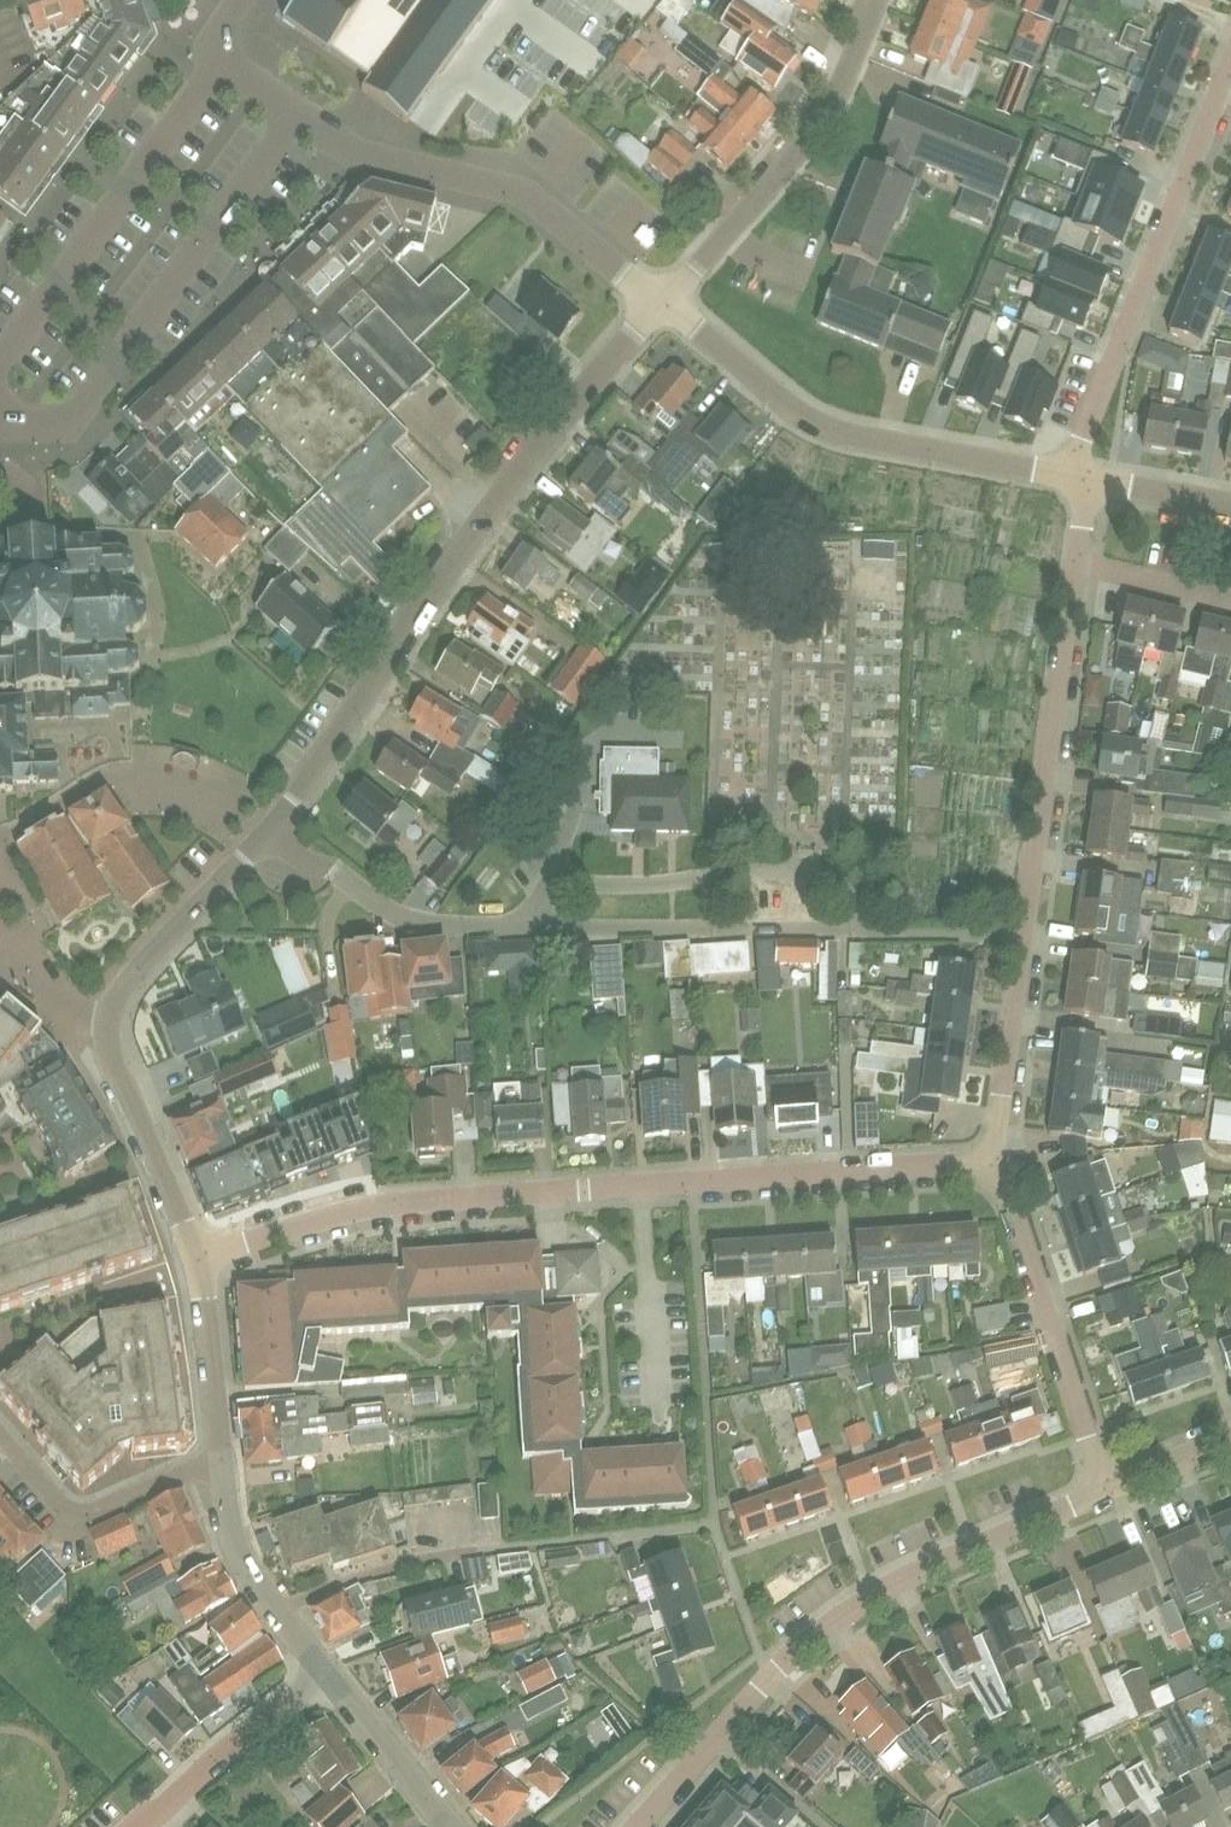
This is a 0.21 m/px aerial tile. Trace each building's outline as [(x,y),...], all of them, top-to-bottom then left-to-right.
[(81,0),(23,0),(29,17),(19,20),(22,27),(27,40),(31,52),(34,59),(45,55),(48,65),(90,23),(81,0)] [(137,55),(150,37),(146,27),(160,22),(152,0),(81,0),(90,23),(137,55)] [(283,21),(327,53),(330,50),(371,80),(365,89),(407,120),(494,0),(298,0),(283,21)] [(675,28),(695,3),(692,0),(665,0),(655,12),(666,20),(675,28)] [(760,15),(739,0),(718,0),(708,13),(720,23),(732,31),(755,47),(787,70),(796,56),(768,37),(776,26),(760,15)] [(760,15),(767,5),(773,4),(775,7),(793,14),(795,9),(813,16),(819,0),(739,0),(760,15)] [(953,40),(973,48),(989,9),(967,0),(953,0),(951,6),(937,0),(931,0),(921,27),(953,40)] [(1022,12),(1026,14),(1027,14),(1051,24),(1061,0),(1027,0),(1022,12)] [(1141,15),(1146,1),(1143,0),(1120,0),(1118,6),(1141,15)] [(1214,0),(1187,0),(1210,9),(1214,0)] [(785,33),(793,14),(775,7),(773,4),(767,5),(760,15),(776,26),(785,33)] [(1051,24),(1027,14),(1015,39),(1040,50),(1051,25),(1051,24)] [(677,48),(686,36),(675,28),(666,20),(657,32),(677,48)] [(1157,52),(1187,64),(1200,32),(1170,20),(1157,52)] [(48,65),(46,67),(69,84),(99,107),(137,55),(90,23),(48,65)] [(928,75),(924,84),(935,88),(961,99),(965,100),(977,70),(966,66),(973,48),(953,40),(921,27),(909,56),(932,65),(928,75)] [(1125,27),(1121,38),(1140,46),(1144,34),(1125,27)] [(773,91),(787,70),(755,47),(732,31),(720,49),(738,62),(735,65),(748,74),(773,91)] [(733,73),(686,36),(677,48),(674,53),(708,80),(695,97),(698,99),(721,118),(751,142),(774,114),(744,90),(737,98),(722,86),(733,73)] [(1175,95),(1187,64),(1157,52),(1140,46),(1121,38),(1117,49),(1134,55),(1132,60),(1151,68),(1145,83),(1175,95)] [(631,40),(614,60),(630,74),(648,53),(631,40)] [(1030,70),(1014,64),(995,113),(1010,119),(1030,70)] [(0,111),(0,112),(1,113),(24,129),(61,156),(85,123),(87,124),(99,107),(69,84),(46,67),(5,106),(0,111)] [(1163,126),(1175,95),(1145,83),(1133,114),(1163,126)] [(961,99),(935,88),(932,97),(958,107),(961,99)] [(1097,100),(1115,107),(1120,97),(1101,89),(1097,100)] [(896,231),(914,188),(901,183),(910,161),(963,182),(960,189),(997,204),(1020,148),(898,100),(893,112),(878,148),(881,149),(872,172),(865,169),(853,197),(847,213),(831,253),(846,259),(837,281),(834,280),(816,324),(882,350),(888,335),(938,355),(944,342),(950,325),(949,325),(949,326),(865,293),(874,270),(876,271),(892,229),(896,231)] [(1111,118),(1115,107),(1097,100),(1092,111),(1111,118)] [(751,142),(721,118),(716,124),(700,111),(689,124),(706,138),(699,147),(706,153),(727,170),(751,142)] [(61,156),(24,129),(1,113),(0,114),(0,196),(21,211),(61,156)] [(1163,126),(1133,114),(1121,147),(1151,158),(1163,126)] [(639,172),(645,165),(653,155),(628,135),(622,135),(612,128),(605,137),(609,140),(607,142),(639,172)] [(671,132),(658,148),(653,155),(645,165),(671,186),(697,153),(695,152),(671,132)] [(1123,183),(1114,180),(1120,165),(1091,153),(1073,197),(1084,201),(1129,219),(1140,190),(1123,183)] [(412,249),(423,252),(435,202),(431,201),(427,200),(424,199),(369,187),(344,211),(345,212),(361,229),(395,265),(412,249)] [(1084,250),(1090,236),(1099,239),(1118,247),(1129,219),(1084,201),(1074,224),(1063,220),(1055,239),(1084,250)] [(395,265),(361,229),(345,212),(313,242),(364,295),(363,296),(400,336),(412,348),(469,294),(441,268),(419,290),(395,265)] [(1011,238),(1017,222),(1005,217),(999,234),(1011,238)] [(1226,277),(1230,264),(1230,243),(1207,234),(1195,265),(1226,277)] [(1092,303),(1095,304),(1106,276),(1087,268),(1078,264),(1084,250),(1055,239),(1048,257),(1059,262),(1050,285),(1050,286),(1092,303)] [(313,242),(267,287),(323,346),(388,414),(403,400),(434,371),(412,348),(400,336),(397,332),(363,296),(364,295),(313,242)] [(1226,277),(1195,265),(1183,296),(1214,308),(1219,295),(1230,300),(1230,279),(1226,277)] [(979,283),(973,298),(989,304),(995,289),(979,283)] [(486,308),(533,352),(548,334),(557,341),(582,312),(559,292),(556,296),(542,284),(520,310),(525,314),(521,318),(496,297),(486,308)] [(1062,323),(1081,331),(1092,303),(1050,286),(1050,285),(1047,284),(1037,309),(1027,304),(1019,324),(1048,336),(1049,335),(1055,320),(1062,323)] [(267,287),(193,357),(232,398),(242,409),(269,437),(351,525),(372,547),(407,514),(430,491),(392,451),(408,435),(388,414),(323,346),(267,287)] [(1183,296),(1176,315),(1212,329),(1220,310),(1214,308),(1183,296)] [(996,392),(1006,368),(978,357),(988,334),(985,333),(991,319),(973,312),(945,381),(946,382),(961,388),(959,394),(956,401),(985,413),(987,406),(990,399),(993,391),(996,392)] [(1205,348),(1212,329),(1176,315),(1168,334),(1205,348)] [(1039,338),(1021,331),(1006,368),(996,392),(993,391),(990,399),(1009,406),(1006,413),(1004,420),(1033,432),(1041,410),(1045,412),(1055,388),(1026,377),(1035,353),(1033,352),(1039,338)] [(888,335),(882,350),(933,370),(938,355),(888,335)] [(1145,338),(1136,360),(1165,371),(1161,397),(1180,401),(1188,356),(1145,338)] [(1230,363),(1230,345),(1214,342),(1213,351),(1212,360),(1215,360),(1229,362),(1230,363)] [(231,475),(269,437),(242,409),(232,398),(193,357),(153,394),(231,475)] [(1215,360),(1206,406),(1210,407),(1221,408),(1223,397),(1229,362),(1215,360)] [(1229,362),(1223,397),(1230,399),(1230,363),(1229,362)] [(634,407),(651,422),(659,412),(680,429),(685,421),(691,415),(694,411),(684,403),(696,389),(674,370),(664,381),(660,377),(634,407)] [(151,439),(147,444),(164,462),(181,480),(173,487),(183,496),(196,510),(231,475),(153,394),(130,416),(151,439)] [(1161,397),(1150,395),(1147,412),(1149,413),(1148,418),(1143,448),(1171,453),(1177,417),(1180,401),(1161,397)] [(1207,424),(1210,409),(1210,407),(1206,406),(1197,404),(1194,420),(1177,417),(1171,453),(1199,458),(1206,423),(1207,424)] [(734,415),(731,419),(721,411),(709,425),(703,421),(701,423),(695,430),(685,421),(680,429),(668,442),(657,455),(645,470),(644,471),(651,476),(649,478),(671,496),(675,491),(687,476),(704,455),(716,465),(731,448),(735,452),(737,450),(738,449),(753,431),(734,415)] [(659,412),(651,422),(649,425),(668,442),(680,429),(659,412)] [(701,423),(691,415),(685,421),(695,430),(701,423)] [(483,427),(465,444),(474,453),(492,436),(483,427)] [(607,445),(629,457),(645,470),(657,455),(638,439),(624,434),(617,432),(607,445)] [(392,568),(372,547),(351,525),(269,437),(231,475),(243,489),(254,500),(283,529),(307,550),(334,575),(350,561),(378,592),(398,574),(392,568)] [(181,480),(164,462),(147,444),(119,469),(110,460),(88,481),(116,511),(140,489),(155,505),(173,487),(181,480)] [(629,457),(607,445),(604,449),(617,459),(612,465),(619,471),(629,457)] [(629,457),(619,471),(612,465),(596,453),(569,487),(601,512),(619,526),(632,510),(621,502),(627,494),(633,499),(639,491),(649,478),(651,476),(644,471),(645,470),(629,457)] [(221,512),(243,489),(231,475),(196,510),(190,517),(177,530),(216,568),(247,537),(221,512)] [(649,478),(639,491),(659,507),(662,504),(677,516),(685,507),(671,496),(649,478)] [(697,516),(706,524),(712,528),(739,491),(724,480),(697,516)] [(183,496),(176,503),(190,517),(196,510),(183,496)] [(538,526),(550,535),(546,540),(566,555),(564,557),(585,573),(615,532),(596,518),(594,517),(588,526),(556,503),(538,526)] [(288,572),(307,550),(283,529),(264,550),(288,572)] [(25,702),(34,702),(34,720),(73,718),(73,719),(108,718),(108,707),(129,706),(128,674),(138,667),(137,653),(124,647),(123,636),(136,632),(145,620),(145,606),(135,594),(125,592),(124,578),(133,573),(132,558),(120,552),(100,553),(100,542),(65,543),(65,531),(52,531),(53,541),(7,543),(7,546),(0,547),(0,703),(25,702)] [(894,543),(863,543),(863,562),(894,563),(894,543)] [(551,613),(565,593),(559,589),(571,572),(550,557),(545,564),(523,548),(502,578),(551,613)] [(636,573),(616,600),(639,616),(669,575),(647,559),(636,573)] [(284,576),(254,608),(262,615),(309,658),(338,626),(284,576)] [(598,611),(607,599),(598,591),(578,576),(567,589),(588,605),(589,604),(598,611)] [(487,599),(478,611),(476,610),(474,610),(467,619),(468,621),(471,622),(468,625),(477,631),(471,639),(499,658),(506,647),(502,644),(510,632),(523,641),(534,626),(506,606),(503,610),(487,599)] [(1147,646),(1156,611),(1126,604),(1116,644),(1113,670),(1139,676),(1147,646)] [(1184,653),(1175,651),(1184,618),(1156,611),(1147,646),(1157,649),(1155,654),(1161,655),(1155,683),(1160,684),(1156,701),(1173,705),(1178,684),(1177,684),(1177,683),(1180,674),(1181,674),(1187,650),(1185,650),(1184,653)] [(1166,739),(1163,751),(1221,760),(1230,718),(1230,685),(1227,684),(1230,668),(1230,629),(1202,622),(1195,652),(1187,650),(1181,674),(1180,674),(1177,683),(1203,689),(1198,709),(1202,710),(1194,743),(1166,739)] [(506,647),(499,658),(507,664),(513,669),(516,665),(525,653),(530,646),(523,641),(510,632),(502,644),(506,647)] [(437,666),(440,669),(438,672),(470,693),(477,682),(490,691),(502,672),(475,655),(473,657),(455,646),(446,659),(442,658),(437,666)] [(582,648),(552,690),(575,706),(605,664),(582,648)] [(1087,676),(1083,704),(1100,706),(1104,678),(1087,676)] [(494,693),(480,715),(497,727),(502,731),(514,713),(518,706),(496,691),(494,693)] [(464,753),(455,748),(464,732),(453,725),(460,713),(425,692),(410,717),(422,725),(419,730),(440,743),(433,753),(466,774),(475,760),(464,753)] [(25,702),(0,703),(0,792),(3,792),(11,792),(11,785),(57,783),(56,756),(27,758),(25,702)] [(1126,739),(1140,741),(1142,732),(1127,730),(1131,709),(1106,706),(1102,736),(1126,739)] [(455,748),(464,753),(481,722),(462,710),(460,713),(453,725),(464,732),(455,748)] [(1163,751),(1166,739),(1163,739),(1162,746),(1146,744),(1145,749),(1103,743),(1098,776),(1143,782),(1142,792),(1193,799),(1196,779),(1158,774),(1161,751),(1163,751)] [(433,753),(426,765),(393,744),(375,771),(409,793),(420,776),(434,785),(433,787),(450,798),(460,782),(466,774),(433,753)] [(611,817),(610,833),(636,833),(635,851),(640,851),(646,851),(656,851),(656,848),(657,833),(682,834),(687,834),(689,781),(658,780),(659,751),(604,750),(603,764),(601,763),(599,816),(611,817)] [(476,758),(475,760),(466,774),(487,787),(495,774),(497,771),(476,758)] [(495,774),(487,787),(500,795),(509,783),(495,774)] [(402,802),(395,811),(365,786),(362,789),(343,812),(376,839),(377,837),(391,848),(418,815),(402,802)] [(1166,797),(1164,814),(1217,822),(1219,802),(1193,799),(1142,792),(1141,794),(1166,797)] [(122,819),(105,793),(67,816),(98,861),(90,866),(94,872),(102,866),(108,876),(132,911),(168,886),(164,879),(122,819)] [(1092,826),(1126,831),(1128,815),(1148,818),(1150,804),(1129,801),(1129,803),(1095,798),(1092,826)] [(94,872),(90,866),(64,819),(16,847),(61,926),(109,899),(100,884),(94,872)] [(1124,849),(1126,831),(1092,826),(1088,856),(1121,860),(1121,862),(1142,865),(1143,852),(1124,849)] [(419,861),(430,870),(442,855),(446,851),(434,842),(419,861)] [(456,846),(446,858),(457,867),(467,855),(456,846)] [(430,870),(424,878),(439,890),(457,867),(446,858),(442,855),(430,870)] [(1158,876),(1189,880),(1191,865),(1160,861),(1158,876)] [(1208,866),(1206,882),(1230,885),(1230,869),(1208,866)] [(1188,881),(1189,880),(1158,876),(1156,895),(1186,899),(1184,916),(1190,916),(1195,882),(1188,881)] [(1078,885),(1076,905),(1116,911),(1138,914),(1141,893),(1142,884),(1118,880),(1118,882),(1084,877),(1083,885),(1079,885),(1078,885)] [(1076,905),(1073,925),(1078,926),(1077,934),(1095,936),(1094,945),(1133,950),(1134,942),(1138,914),(1116,911),(1076,905)] [(1191,963),(1191,961),(1194,944),(1180,941),(1180,939),(1151,934),(1147,957),(1191,963)] [(486,974),(508,973),(510,992),(541,990),(538,942),(510,944),(484,946),(484,944),(468,945),(469,951),(471,972),(486,971),(486,974)] [(664,966),(663,944),(653,944),(653,942),(632,944),(634,969),(664,966)] [(694,977),(692,949),(691,949),(691,942),(663,944),(664,966),(665,979),(691,978),(694,977)] [(781,991),(779,965),(775,965),(776,942),(755,944),(757,972),(759,993),(781,991)] [(779,965),(818,966),(818,954),(818,943),(776,942),(775,965),(779,965)] [(402,948),(403,961),(409,1003),(466,997),(462,961),(447,963),(445,943),(402,948)] [(837,994),(836,943),(825,943),(825,954),(818,954),(818,966),(817,1003),(837,1003),(837,994)] [(353,1023),(410,1016),(409,1003),(403,961),(385,963),(383,951),(382,944),(344,948),(350,1000),(352,1021),(353,1023)] [(747,944),(692,949),(694,977),(749,973),(747,944)] [(863,973),(864,945),(849,945),(848,972),(851,972),(860,973),(863,973)] [(403,961),(402,948),(383,951),(385,963),(403,961)] [(625,1018),(624,999),(620,948),(589,950),(593,1002),(618,1000),(619,1019),(625,1018)] [(1070,984),(1105,989),(1105,988),(1126,991),(1129,991),(1133,962),(1074,954),(1070,984)] [(1175,981),(1194,984),(1197,962),(1191,961),(1191,963),(1147,957),(1144,980),(1174,984),(1175,981)] [(1223,987),(1226,964),(1199,960),(1195,983),(1223,987)] [(916,994),(934,996),(971,1001),(975,969),(958,967),(939,964),(937,979),(912,976),(911,984),(897,983),(886,982),(885,990),(916,994)] [(212,975),(188,986),(194,1000),(186,1003),(158,1015),(176,1058),(200,1047),(244,1029),(219,972),(212,975)] [(860,973),(851,972),(850,988),(859,988),(860,973)] [(1070,984),(1066,1013),(1101,1017),(1101,1019),(1122,1022),(1126,991),(1105,988),(1105,989),(1070,984)] [(894,1002),(894,1004),(915,1007),(916,994),(885,990),(884,1001),(894,1002)] [(692,991),(668,992),(670,1023),(694,1022),(692,991)] [(837,1003),(838,1018),(857,1018),(857,996),(851,993),(837,994),(837,1003)] [(304,1005),(317,1033),(323,1030),(326,1029),(322,1006),(329,1003),(328,994),(304,1005)] [(966,1037),(971,1001),(934,996),(930,1032),(966,1037)] [(39,1032),(41,1029),(30,1021),(26,1025),(13,1014),(17,1009),(6,1000),(0,1008),(0,1124),(8,1113),(17,1128),(19,1126),(24,1131),(33,1125),(66,1178),(68,1176),(116,1147),(56,1049),(48,1057),(28,1044),(31,1040),(39,1032)] [(257,1025),(270,1054),(317,1033),(304,1005),(257,1025)] [(1230,1023),(1230,1007),(1225,1007),(1223,1022),(1230,1023)] [(349,1022),(347,1009),(330,1012),(332,1028),(326,1029),(323,1030),(330,1067),(355,1062),(349,1022)] [(761,1033),(760,1011),(741,1011),(742,1034),(761,1033)] [(1134,1016),(1132,1034),(1179,1040),(1181,1022),(1134,1016)] [(416,1060),(411,1021),(398,1023),(403,1061),(416,1060)] [(852,1047),(851,1022),(838,1022),(838,1048),(852,1047)] [(48,1057),(56,1049),(39,1032),(31,1040),(28,1044),(48,1057)] [(962,1069),(966,1037),(930,1032),(927,1051),(926,1064),(962,1069)] [(1062,1035),(1058,1068),(1121,1076),(1167,1083),(1180,1085),(1182,1065),(1106,1055),(1108,1040),(1062,1034),(1062,1035)] [(457,1068),(460,1067),(474,1066),(473,1044),(456,1045),(457,1068)] [(869,1057),(909,1062),(926,1064),(927,1051),(871,1044),(869,1057)] [(547,1072),(545,1051),(534,1051),(536,1073),(547,1072)] [(214,1078),(220,1075),(211,1053),(204,1056),(186,1064),(196,1086),(214,1078)] [(220,1075),(214,1078),(223,1098),(279,1074),(270,1054),(220,1075)] [(858,1060),(857,1071),(903,1077),(901,1094),(905,1094),(909,1062),(869,1057),(859,1056),(858,1060)] [(710,1061),(711,1074),(697,1074),(700,1110),(715,1109),(716,1133),(750,1131),(749,1110),(754,1109),(754,1107),(765,1106),(764,1082),(763,1067),(740,1069),(739,1059),(710,1061)] [(641,1090),(644,1137),(684,1135),(682,1118),(700,1117),(700,1110),(697,1074),(696,1061),(663,1063),(664,1073),(643,1075),(644,1090),(641,1090)] [(936,1113),(937,1100),(958,1103),(962,1069),(926,1064),(909,1062),(907,1077),(905,1094),(903,1109),(936,1113)] [(453,1145),(450,1113),(467,1112),(466,1096),(464,1080),(461,1080),(460,1067),(457,1068),(431,1070),(432,1082),(429,1082),(430,1107),(414,1108),(417,1154),(453,1152),(453,1145)] [(553,1129),(566,1128),(566,1135),(574,1135),(575,1141),(580,1141),(580,1145),(600,1144),(599,1139),(605,1139),(604,1123),(624,1122),(621,1078),(600,1080),(599,1068),(571,1070),(572,1084),(550,1085),(553,1129)] [(1166,1093),(1167,1083),(1121,1076),(1058,1068),(1054,1100),(1106,1107),(1108,1089),(1140,1093),(1139,1097),(1151,1099),(1166,1093)] [(414,1072),(393,1074),(395,1095),(412,1094),(416,1093),(414,1072)] [(830,1077),(764,1082),(765,1106),(766,1119),(775,1119),(776,1130),(779,1130),(780,1134),(798,1132),(798,1128),(816,1127),(815,1117),(832,1116),(832,1112),(830,1077)] [(218,1101),(223,1098),(214,1078),(196,1086),(188,1089),(196,1108),(217,1099),(218,1101)] [(475,1095),(477,1130),(497,1129),(498,1149),(532,1146),(544,1146),(539,1086),(494,1089),(494,1093),(475,1095)] [(477,1130),(475,1095),(466,1096),(467,1112),(450,1113),(453,1145),(478,1143),(477,1130)] [(224,1164),(190,1178),(206,1217),(249,1199),(252,1206),(265,1201),(262,1194),(270,1191),(296,1181),(321,1171),(348,1160),(371,1151),(361,1096),(272,1132),(274,1137),(239,1151),(241,1157),(224,1164)] [(1230,1142),(1230,1140),(1230,1101),(1216,1098),(1207,1137),(1230,1142)] [(196,1108),(168,1120),(181,1151),(178,1154),(183,1167),(187,1166),(188,1168),(220,1155),(233,1149),(227,1134),(223,1127),(228,1125),(218,1101),(217,1099),(196,1108)] [(1065,1160),(1086,1157),(1084,1140),(1101,1142),(1106,1107),(1054,1100),(1049,1135),(1062,1137),(1065,1160)] [(855,1150),(879,1148),(877,1106),(854,1107),(855,1150)] [(1181,1138),(1202,1138),(1202,1118),(1181,1118),(1181,1138)] [(1181,1171),(1204,1164),(1201,1144),(1172,1147),(1181,1171)] [(1059,1195),(1053,1197),(1058,1213),(1064,1211),(1099,1199),(1114,1194),(1104,1162),(1088,1167),(1087,1167),(1086,1157),(1065,1160),(1066,1174),(1054,1178),(1059,1195)] [(79,1206),(91,1242),(142,1224),(136,1205),(137,1205),(131,1188),(79,1206)] [(1105,1218),(1099,1199),(1064,1211),(1065,1212),(1059,1214),(1064,1229),(1070,1227),(1075,1243),(1109,1232),(1128,1226),(1146,1220),(1142,1209),(1122,1215),(1122,1213),(1105,1218)] [(25,1268),(36,1264),(37,1267),(53,1259),(79,1250),(90,1282),(92,1282),(90,1277),(101,1274),(102,1278),(103,1278),(91,1242),(79,1206),(78,1206),(79,1208),(69,1212),(68,1209),(66,1210),(77,1242),(50,1251),(33,1254),(34,1256),(22,1260),(0,1268),(0,1277),(25,1268)] [(66,1210),(12,1228),(22,1260),(34,1256),(33,1254),(50,1251),(77,1242),(66,1210)] [(1149,1230),(1148,1226),(1146,1220),(1128,1226),(1131,1236),(1147,1231),(1149,1230)] [(91,1242),(103,1278),(138,1266),(138,1267),(156,1261),(150,1244),(149,1244),(142,1224),(91,1242)] [(22,1260),(12,1228),(0,1232),(0,1268),(22,1260)] [(945,1231),(948,1269),(966,1267),(967,1280),(980,1279),(976,1229),(945,1231)] [(929,1270),(948,1269),(945,1231),(915,1233),(919,1278),(917,1278),(918,1303),(933,1303),(932,1278),(930,1278),(929,1270)] [(1120,1264),(1109,1232),(1075,1243),(1078,1253),(1074,1260),(1079,1274),(1085,1272),(1086,1275),(1099,1271),(1105,1289),(1131,1280),(1126,1262),(1120,1264)] [(889,1285),(905,1284),(905,1279),(917,1278),(919,1278),(915,1233),(886,1235),(889,1285)] [(858,1287),(859,1287),(868,1286),(869,1299),(870,1310),(891,1309),(889,1285),(886,1235),(855,1238),(858,1287)] [(833,1240),(803,1241),(805,1279),(807,1310),(825,1309),(825,1306),(843,1305),(841,1272),(835,1273),(833,1240)] [(803,1241),(772,1243),(774,1288),(788,1287),(787,1280),(805,1279),(803,1241)] [(540,1262),(539,1247),(538,1247),(538,1243),(523,1244),(523,1248),(505,1250),(505,1245),(489,1246),(490,1251),(471,1252),(471,1247),(456,1248),(456,1253),(438,1254),(437,1249),(422,1251),(423,1255),(403,1257),(405,1273),(396,1274),(396,1272),(395,1272),(394,1267),(379,1268),(379,1273),(361,1274),(361,1269),(346,1270),(346,1275),(328,1276),(328,1271),(313,1273),(313,1277),(295,1278),(295,1274),(269,1275),(270,1287),(238,1290),(238,1291),(233,1291),(234,1306),(239,1306),(240,1324),(235,1324),(236,1339),(241,1339),(242,1357),(237,1357),(238,1372),(243,1372),(244,1391),(340,1385),(344,1364),(316,1358),(321,1336),(409,1330),(408,1316),(491,1310),(492,1316),(485,1316),(486,1340),(516,1338),(519,1371),(516,1371),(522,1460),(532,1459),(535,1496),(572,1494),(574,1516),(686,1508),(682,1450),(681,1450),(680,1445),(665,1446),(666,1451),(629,1453),(629,1448),(599,1450),(599,1455),(581,1456),(579,1426),(584,1426),(582,1395),(577,1396),(576,1379),(579,1379),(577,1359),(582,1359),(580,1328),(575,1328),(573,1298),(601,1297),(598,1253),(554,1256),(555,1261),(540,1262)] [(764,1302),(775,1302),(774,1288),(772,1243),(744,1245),(747,1295),(763,1294),(764,1302)] [(729,1296),(747,1295),(744,1245),(711,1247),(713,1276),(704,1277),(708,1339),(725,1338),(723,1306),(729,1306),(729,1296)] [(53,1295),(90,1282),(79,1250),(53,1259),(37,1267),(36,1264),(25,1268),(36,1301),(53,1296),(53,1295)] [(36,1301),(25,1268),(0,1277),(0,1312),(20,1306),(20,1307),(36,1301)] [(1103,1318),(1141,1308),(1135,1285),(1097,1295),(1103,1318)] [(170,1323),(167,1305),(98,1316),(99,1321),(92,1322),(57,1351),(55,1353),(82,1384),(68,1396),(67,1394),(54,1405),(41,1416),(43,1417),(32,1427),(39,1434),(35,1437),(36,1438),(76,1403),(88,1417),(89,1415),(101,1429),(100,1431),(104,1435),(110,1443),(112,1441),(121,1453),(129,1449),(128,1434),(130,1434),(128,1418),(126,1418),(124,1400),(126,1400),(125,1393),(124,1383),(123,1373),(122,1366),(120,1367),(117,1349),(173,1339),(171,1323),(170,1323)] [(1006,1305),(972,1312),(977,1336),(1011,1329),(1006,1305)] [(916,1357),(913,1311),(896,1312),(898,1358),(916,1357)] [(1162,1316),(1149,1320),(1157,1345),(1156,1346),(1172,1393),(1210,1380),(1201,1352),(1188,1357),(1181,1337),(1170,1341),(1168,1334),(1162,1316)] [(1144,1350),(1118,1359),(1124,1378),(1134,1406),(1172,1393),(1156,1346),(1157,1345),(1149,1320),(1136,1325),(1144,1350)] [(871,1336),(853,1337),(854,1358),(889,1355),(888,1335),(871,1336)] [(1008,1343),(1013,1365),(1039,1360),(1035,1338),(1008,1343)] [(55,1353),(57,1351),(47,1339),(33,1351),(34,1352),(19,1364),(54,1405),(67,1394),(68,1396),(82,1384),(55,1353)] [(124,1383),(177,1376),(175,1359),(176,1358),(173,1339),(117,1349),(120,1367),(122,1366),(123,1373),(124,1383)] [(1230,1373),(1230,1342),(1219,1345),(1229,1373),(1230,1373)] [(813,1370),(852,1367),(851,1344),(811,1347),(813,1370)] [(952,1353),(954,1364),(980,1358),(978,1347),(952,1353)] [(54,1405),(19,1364),(6,1376),(5,1375),(0,1379),(0,1398),(3,1401),(4,1401),(28,1429),(32,1426),(32,1427),(43,1417),(41,1416),(54,1405)] [(851,1371),(858,1389),(871,1384),(864,1365),(851,1371)] [(753,1383),(783,1381),(782,1366),(752,1368),(753,1383)] [(126,1418),(128,1418),(183,1412),(180,1394),(179,1394),(177,1376),(124,1383),(125,1393),(126,1400),(124,1400),(126,1418)] [(383,1397),(403,1395),(401,1377),(381,1379),(383,1397)] [(1002,1419),(984,1425),(971,1386),(961,1389),(968,1410),(974,1428),(977,1435),(985,1459),(1013,1450),(1008,1435),(1002,1419)] [(961,1389),(949,1393),(956,1414),(968,1410),(961,1389)] [(437,1390),(412,1393),(413,1406),(438,1403),(437,1390)] [(1013,1450),(1042,1439),(1036,1420),(1045,1417),(1037,1393),(1012,1402),(1016,1414),(1002,1419),(1008,1435),(1013,1450)] [(349,1435),(387,1432),(385,1408),(346,1413),(347,1414),(318,1418),(315,1397),(238,1406),(241,1438),(261,1436),(262,1441),(280,1439),(281,1442),(310,1438),(320,1437),(320,1436),(349,1433),(349,1435)] [(58,1466),(101,1429),(89,1415),(88,1417),(76,1403),(36,1438),(48,1452),(47,1452),(58,1466)] [(186,1448),(184,1435),(184,1430),(185,1430),(183,1412),(128,1418),(130,1434),(128,1434),(129,1449),(131,1449),(131,1454),(186,1448)] [(808,1415),(795,1419),(806,1460),(820,1456),(808,1415)] [(939,1418),(918,1425),(923,1440),(943,1433),(939,1418)] [(866,1423),(855,1427),(858,1435),(862,1447),(868,1464),(879,1496),(908,1485),(897,1455),(879,1461),(866,1423)] [(851,1451),(862,1447),(858,1435),(855,1427),(844,1431),(851,1451)] [(955,1469),(985,1459),(977,1435),(974,1428),(945,1438),(955,1469)] [(110,1443),(104,1435),(100,1431),(101,1429),(58,1466),(70,1479),(70,1478),(82,1492),(124,1457),(121,1453),(112,1441),(110,1443)] [(389,1444),(388,1435),(387,1432),(349,1435),(351,1448),(389,1444)] [(322,1457),(320,1437),(310,1438),(281,1442),(280,1439),(262,1441),(261,1436),(241,1438),(242,1441),(244,1441),(246,1466),(283,1462),(283,1461),(322,1457)] [(897,1455),(908,1485),(937,1475),(927,1445),(897,1455)] [(749,1463),(756,1483),(767,1480),(755,1446),(744,1449),(749,1463)] [(812,1461),(817,1476),(838,1468),(833,1454),(812,1461)] [(743,1542),(772,1532),(762,1501),(756,1483),(749,1463),(738,1467),(751,1504),(732,1511),(743,1542)] [(879,1496),(868,1464),(858,1468),(839,1475),(849,1506),(879,1496)] [(791,1491),(802,1522),(831,1512),(821,1481),(791,1491)] [(404,1507),(473,1498),(472,1485),(402,1494),(404,1507)] [(480,1521),(499,1519),(496,1485),(477,1486),(480,1521)] [(772,1532),(802,1522),(791,1491),(762,1501),(772,1532)] [(11,1558),(18,1566),(45,1541),(0,1492),(0,1568),(11,1558)] [(170,1562),(206,1545),(183,1492),(146,1509),(170,1562)] [(291,1571),(330,1559),(334,1570),(349,1565),(393,1551),(385,1527),(377,1502),(333,1516),(323,1520),(319,1508),(275,1522),(283,1547),(291,1571)] [(1212,1524),(1223,1548),(1230,1563),(1230,1515),(1212,1524)] [(121,1551),(138,1545),(127,1518),(90,1533),(101,1559),(121,1551)] [(1159,1547),(1176,1587),(1175,1587),(1181,1600),(1211,1587),(1218,1605),(1223,1617),(1230,1614),(1230,1592),(1220,1567),(1209,1572),(1203,1556),(1204,1556),(1194,1532),(1159,1547)] [(634,1551),(622,1555),(632,1583),(633,1583),(649,1578),(656,1599),(693,1587),(682,1555),(640,1569),(634,1551)] [(530,1553),(498,1556),(501,1578),(536,1571),(530,1553)] [(64,1579),(42,1554),(7,1584),(30,1609),(64,1579)] [(577,1554),(547,1558),(548,1571),(579,1566),(577,1554)] [(1140,1554),(1115,1565),(1129,1598),(1136,1595),(1145,1615),(1152,1612),(1156,1610),(1167,1638),(1170,1636),(1183,1630),(1171,1603),(1163,1607),(1140,1554)] [(151,1586),(168,1577),(175,1574),(168,1561),(144,1574),(150,1586),(151,1586)] [(131,1614),(153,1602),(160,1617),(177,1608),(185,1624),(235,1597),(216,1563),(174,1587),(168,1577),(151,1586),(150,1586),(143,1590),(123,1600),(126,1605),(131,1614)] [(1115,1565),(1088,1577),(1100,1605),(1094,1608),(1107,1638),(1123,1631),(1118,1621),(1135,1613),(1128,1598),(1129,1598),(1115,1565)] [(1069,1584),(1035,1599),(1045,1622),(1040,1625),(1049,1645),(1093,1626),(1084,1606),(1079,1608),(1069,1584)] [(366,1611),(359,1597),(364,1595),(358,1585),(344,1593),(310,1610),(328,1645),(361,1628),(355,1617),(366,1611)] [(656,1599),(649,1602),(653,1615),(660,1612),(666,1632),(703,1619),(693,1587),(656,1599)] [(450,1595),(407,1606),(416,1639),(458,1628),(470,1625),(484,1622),(476,1588),(461,1592),(450,1595)] [(241,1606),(210,1629),(219,1641),(191,1663),(201,1676),(230,1654),(230,1655),(260,1632),(241,1606)] [(986,1620),(985,1620),(990,1632),(981,1636),(981,1638),(995,1672),(1005,1668),(1006,1670),(1015,1666),(1025,1662),(1020,1647),(1030,1643),(1016,1608),(1003,1613),(1002,1610),(999,1608),(986,1613),(985,1617),(986,1620)] [(97,1637),(115,1627),(108,1615),(105,1610),(88,1620),(94,1631),(97,1637)] [(526,1621),(521,1622),(520,1617),(488,1626),(493,1646),(525,1638),(525,1635),(529,1634),(526,1621)] [(673,1653),(655,1659),(667,1696),(680,1691),(672,1666),(714,1652),(703,1619),(666,1632),(673,1653)] [(992,1696),(1003,1715),(1012,1711),(1004,1692),(995,1672),(981,1638),(970,1643),(964,1630),(962,1630),(961,1628),(957,1626),(949,1629),(948,1633),(949,1636),(938,1641),(945,1657),(938,1660),(956,1690),(970,1684),(980,1703),(992,1696)] [(457,1654),(439,1661),(431,1637),(381,1656),(397,1698),(446,1679),(446,1680),(464,1673),(457,1654)] [(266,1639),(204,1681),(199,1684),(187,1667),(176,1674),(168,1679),(199,1725),(223,1709),(219,1702),(248,1683),(281,1661),(266,1639)] [(550,1658),(558,1678),(573,1673),(566,1652),(550,1658)] [(912,1653),(886,1669),(904,1702),(912,1715),(916,1713),(950,1693),(940,1676),(932,1680),(930,1677),(924,1667),(921,1668),(912,1653)] [(1046,1694),(1047,1693),(1050,1701),(1065,1694),(1050,1661),(1034,1668),(1046,1694)] [(528,1694),(557,1681),(547,1662),(519,1675),(528,1694)] [(1121,1727),(1139,1719),(1122,1681),(1117,1671),(1100,1678),(1114,1710),(1121,1727)] [(1175,1701),(1205,1688),(1201,1678),(1196,1680),(1193,1672),(1167,1683),(1175,1701)] [(1139,1673),(1122,1681),(1139,1719),(1156,1712),(1139,1673)] [(864,1684),(841,1704),(846,1710),(851,1715),(846,1719),(862,1738),(858,1741),(875,1761),(896,1742),(909,1757),(929,1768),(940,1759),(928,1745),(921,1736),(914,1742),(906,1733),(901,1727),(901,1724),(898,1720),(895,1719),(864,1684)] [(547,1694),(554,1709),(568,1701),(560,1686),(547,1694)] [(128,1707),(117,1718),(146,1748),(156,1738),(170,1752),(194,1729),(159,1692),(135,1715),(128,1707)] [(399,1719),(400,1721),(399,1726),(404,1733),(410,1734),(422,1751),(453,1728),(447,1720),(459,1710),(450,1697),(438,1706),(430,1696),(399,1719)] [(1167,1722),(1193,1771),(1208,1763),(1177,1702),(1174,1703),(1174,1704),(1161,1710),(1167,1722)] [(614,1705),(602,1714),(622,1744),(635,1735),(614,1705)] [(934,1714),(918,1725),(931,1744),(947,1732),(934,1714)] [(291,1744),(304,1763),(327,1795),(306,1815),(317,1826),(349,1826),(364,1814),(338,1785),(357,1772),(322,1721),(291,1744)] [(1193,1771),(1167,1722),(1151,1730),(1160,1750),(1176,1779),(1193,1771)] [(485,1762),(513,1747),(504,1731),(473,1747),(469,1741),(452,1755),(457,1760),(442,1772),(462,1796),(493,1771),(485,1762)] [(803,1774),(790,1788),(803,1800),(843,1755),(818,1732),(791,1763),(803,1774)] [(880,1770),(855,1748),(845,1759),(870,1781),(880,1770)] [(1224,1755),(1226,1760),(1211,1767),(1216,1777),(1209,1781),(1223,1811),(1230,1807),(1230,1752),(1224,1755)] [(472,1807),(495,1826),(502,1826),(521,1804),(534,1815),(549,1804),(569,1781),(541,1757),(532,1767),(524,1759),(505,1768),(472,1807)] [(1168,1803),(1156,1786),(1143,1763),(1126,1772),(1151,1815),(1160,1810),(1168,1826),(1193,1826),(1206,1821),(1191,1792),(1168,1803)] [(967,1788),(999,1779),(996,1765),(963,1774),(967,1788)] [(1123,1810),(1124,1811),(1127,1809),(1134,1820),(1123,1826),(1124,1826),(1142,1826),(1139,1823),(1150,1816),(1150,1815),(1151,1815),(1126,1772),(1123,1774),(1124,1775),(1101,1788),(1116,1814),(1123,1810)] [(928,1781),(914,1791),(924,1805),(939,1795),(928,1781)] [(697,1815),(710,1826),(739,1826),(746,1819),(755,1809),(754,1801),(754,1796),(739,1784),(735,1790),(743,1797),(739,1802),(721,1787),(710,1800),(697,1815)] [(798,1815),(768,1790),(759,1801),(754,1801),(755,1809),(746,1819),(756,1826),(788,1826),(798,1815)] [(1047,1816),(1048,1817),(1055,1826),(1082,1826),(1064,1803),(1047,1816)] [(939,1823),(926,1812),(924,1826),(937,1826),(939,1823)] [(697,1815),(687,1826),(710,1826),(697,1815)] [(739,1826),(756,1826),(746,1819),(739,1826)]
